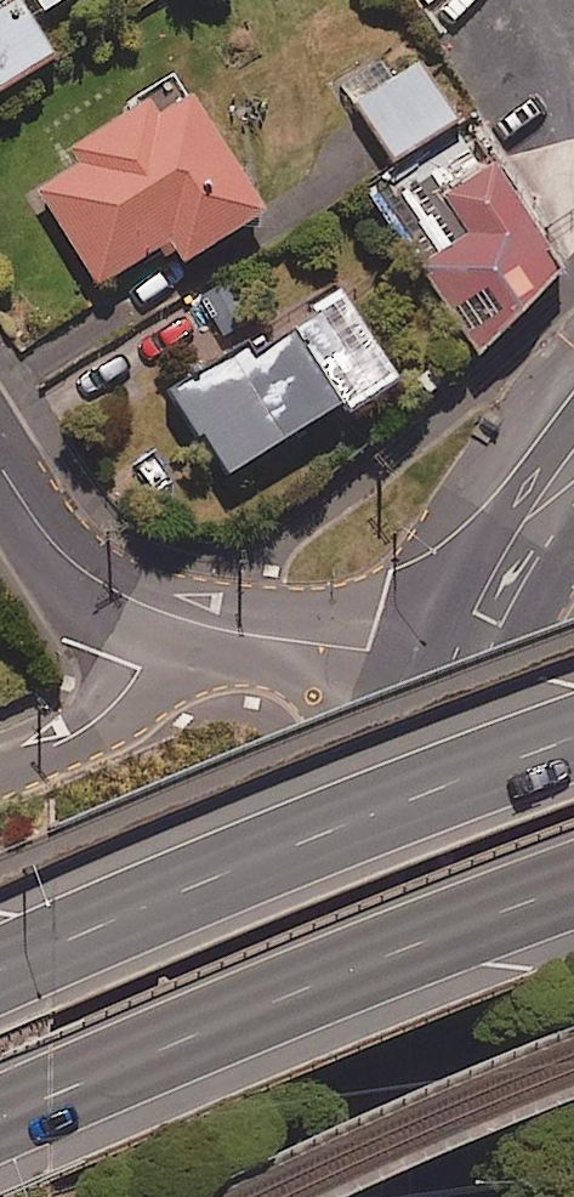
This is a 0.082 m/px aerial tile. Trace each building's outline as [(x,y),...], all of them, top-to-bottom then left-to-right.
[(59,54),(26,0),(0,0),(0,90),(59,54)] [(40,11),(57,0),(33,0),(40,11)] [(458,119),(421,58),(353,99),(390,160),(458,119)] [(147,97),(72,147),(81,162),(36,191),(98,284),(167,239),(186,267),(275,208),(194,85),(156,110),(147,97)] [(552,245),(495,158),(441,193),(467,232),(419,262),(475,350),(557,267),(545,249),(552,245)] [(234,275),(202,295),(225,333),(258,313),(234,275)] [(346,410),(399,375),(342,289),(256,345),(247,332),(163,388),(195,437),(199,433),(224,471),(337,397),(346,410)]
